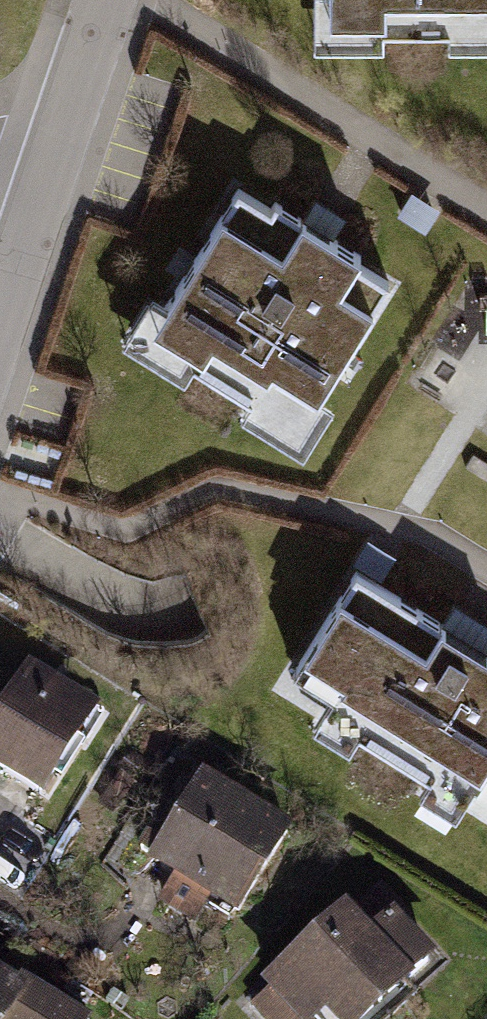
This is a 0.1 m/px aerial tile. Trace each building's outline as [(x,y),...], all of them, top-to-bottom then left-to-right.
[(317,58),(486,57),(486,0),(317,0),(317,58)] [(235,183),(147,322),(298,417),(386,278),(235,183)] [(354,570),(287,665),(486,792),(486,650),(354,570)] [(44,807),(97,719),(29,679),(0,728),(0,780),(44,807)] [(231,927),(287,836),(200,781),(143,872),(231,927)] [(260,1007),(272,1018),(378,1018),(446,946),(377,882),(260,1007)] [(0,982),(0,1018),(64,1018),(0,982)]
